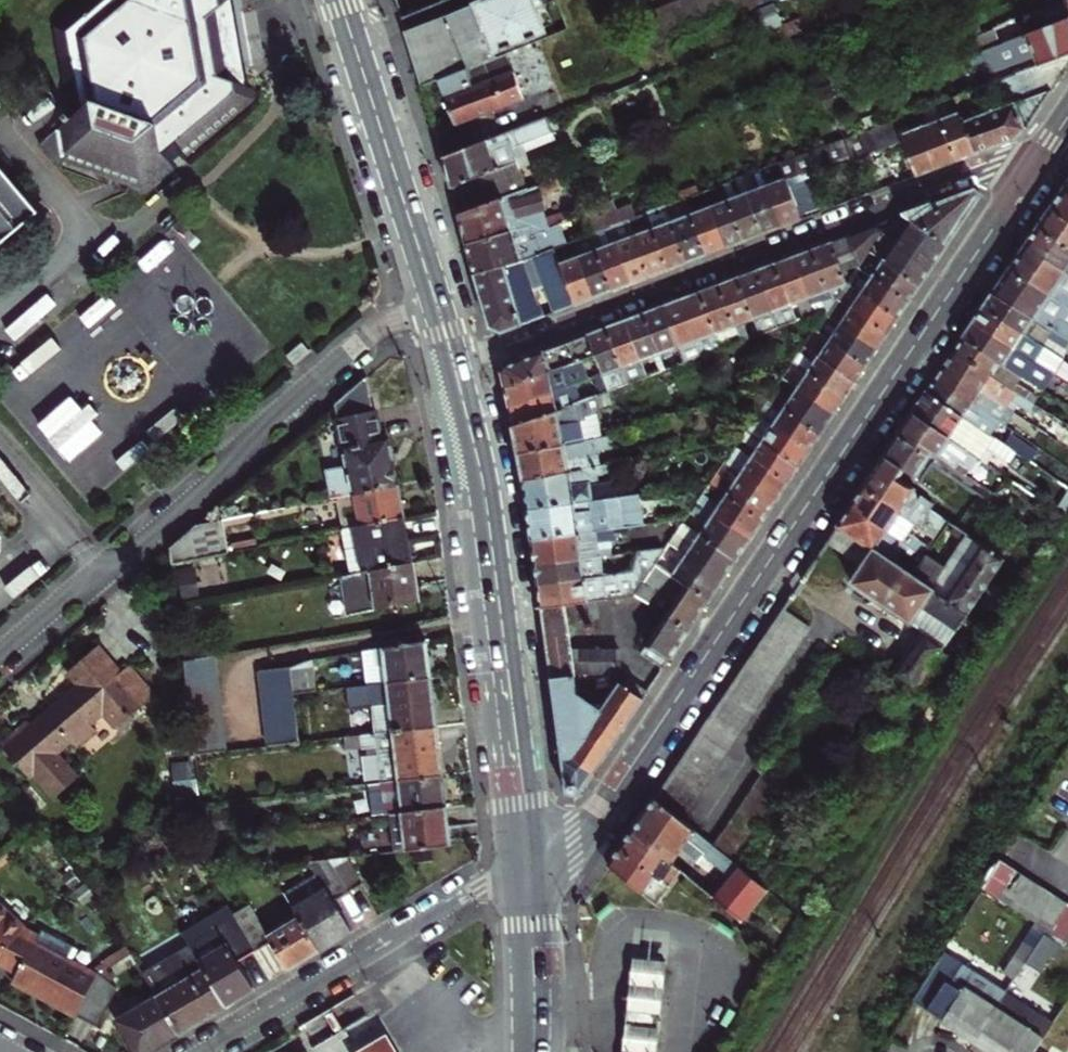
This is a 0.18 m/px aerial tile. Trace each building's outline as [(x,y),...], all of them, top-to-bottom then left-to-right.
[(239,35),(232,0),(105,0),(67,33),(82,110),(45,142),(60,158),(145,187),(181,157),(250,98),(239,35)] [(543,0),(483,0),(472,4),(493,54),(548,33),(538,10),(545,7),(543,0)] [(684,33),(697,28),(686,0),(681,0),(672,4),(684,33)] [(697,28),(711,22),(702,0),(686,0),(697,28)] [(711,22),(724,17),(717,0),(702,0),(711,22)] [(724,17),(737,12),(733,0),(717,0),(724,17)] [(750,7),(747,0),(733,0),(737,12),(750,7)] [(806,0),(797,0),(803,15),(807,25),(815,22),(806,0)] [(1048,5),(1030,13),(1037,31),(1067,19),(1067,0),(1062,0),(1048,5)] [(437,80),(458,71),(494,58),(493,54),(472,4),(404,31),(413,56),(423,85),(437,80)] [(672,4),(659,9),(671,38),(684,33),(672,4)] [(659,9),(646,14),(657,43),(671,38),(659,9)] [(646,14),(631,20),(643,50),(657,43),(646,14)] [(803,15),(782,23),(786,34),(807,25),(803,15)] [(1036,66),(1067,53),(1067,19),(1037,31),(992,47),(977,53),(964,58),(967,67),(984,61),(988,73),(1032,57),(1036,66)] [(815,22),(807,25),(813,40),(827,34),(821,20),(815,22)] [(992,47),(985,31),(970,37),(977,53),(992,47)] [(458,71),(437,80),(447,105),(454,125),(529,94),(534,106),(539,103),(525,68),(513,73),(506,56),(460,74),(458,71)] [(556,84),(547,59),(531,66),(540,90),(556,84)] [(588,71),(565,80),(571,97),(595,87),(588,71)] [(1014,73),(985,84),(991,101),(1020,90),(1014,73)] [(967,92),(952,97),(974,154),(1015,139),(1022,133),(1033,117),(1052,89),(976,116),(967,92)] [(974,154),(952,97),(943,101),(949,117),(939,120),(954,161),(964,158),(974,154)] [(929,124),(919,128),(934,169),(943,166),(954,161),(939,120),(933,104),(923,108),(929,124)] [(934,169),(919,128),(913,112),(893,119),(915,176),(925,173),(934,169)] [(459,214),(524,190),(516,169),(509,149),(552,132),(546,117),(463,150),(442,158),(449,182),(451,188),(453,187),(459,214)] [(509,149),(516,169),(529,163),(525,151),(555,139),(552,132),(509,149)] [(843,138),(777,163),(783,179),(849,155),(843,138)] [(777,163),(759,170),(780,228),(789,224),(799,220),(783,179),(777,163)] [(0,169),(0,248),(39,216),(0,169)] [(748,174),(740,177),(762,234),(770,231),(780,228),(759,170),(753,172),(759,187),(754,189),(748,174)] [(762,234),(740,177),(734,179),(739,195),(735,196),(729,181),(721,184),(743,242),(752,238),(762,234)] [(555,178),(542,183),(545,192),(558,187),(555,178)] [(711,188),(702,192),(724,249),(734,245),(743,242),(721,184),(716,186),(721,201),(716,203),(711,188)] [(459,214),(458,215),(462,231),(466,244),(511,232),(531,226),(533,233),(566,221),(562,209),(545,215),(534,186),(524,190),(459,214)] [(973,188),(903,214),(946,246),(961,223),(979,197),(973,188)] [(1067,222),(1067,195),(1062,191),(1055,201),(1049,210),(1067,222)] [(694,211),(689,213),(705,256),(714,253),(724,249),(702,192),(689,196),(694,211)] [(705,256),(689,213),(683,198),(665,205),(686,263),(696,259),(705,256)] [(686,263),(665,205),(646,213),(652,228),(668,270),(677,266),(686,263)] [(596,210),(582,215),(589,234),(604,228),(596,210)] [(1049,210),(1042,219),(1036,229),(1067,249),(1067,222),(1049,210)] [(627,220),(632,235),(652,228),(646,213),(627,220)] [(873,257),(918,287),(928,272),(938,258),(946,246),(903,214),(830,242),(841,271),(861,258),(869,263),(873,257)] [(627,220),(607,227),(630,285),(640,281),(648,277),(632,235),(627,220)] [(604,228),(589,234),(611,291),(620,288),(630,285),(607,227),(604,228)] [(668,270),(652,228),(632,235),(648,277),(659,273),(668,270)] [(1036,229),(1029,239),(1023,248),(1065,273),(1067,268),(1067,249),(1036,229)] [(471,261),(475,276),(535,254),(540,253),(538,247),(536,242),(515,248),(511,232),(466,244),(471,261)] [(589,234),(570,241),(592,299),(601,295),(611,291),(589,234)] [(592,299),(570,241),(552,248),(573,306),(585,301),(592,299)] [(822,245),(811,249),(829,298),(825,300),(827,307),(833,299),(844,283),(845,281),(841,271),(830,242),(822,245)] [(504,332),(543,317),(540,309),(535,311),(521,274),(537,268),(554,313),(573,306),(552,248),(540,253),(535,254),(475,276),(489,328),(494,331),(498,332),(504,332)] [(1009,269),(1065,305),(1067,308),(1067,276),(1065,273),(1023,248),(1016,258),(1009,269)] [(801,253),(792,257),(813,314),(826,309),(827,307),(825,300),(829,298),(811,249),(801,253)] [(813,314),(792,257),(784,260),(773,264),(795,321),(813,314)] [(913,295),(918,287),(873,257),(869,263),(861,258),(855,268),(907,304),(913,295)] [(776,328),(795,321),(773,264),(764,268),(754,271),(776,328)] [(844,283),(897,319),(902,311),(907,304),(855,268),(845,281),(844,283)] [(1067,339),(1067,325),(1057,318),(1065,305),(1009,269),(1002,280),(994,292),(1067,339)] [(776,328),(754,271),(744,275),(735,278),(757,335),(776,328)] [(739,342),(757,335),(735,278),(727,281),(717,285),(734,329),(739,342)] [(844,283),(833,299),(886,335),(892,326),(897,319),(844,283)] [(734,329),(717,285),(709,288),(698,292),(720,349),(728,346),(722,334),(734,329)] [(690,296),(679,299),(701,356),(706,355),(702,342),(709,339),(714,352),(720,349),(698,292),(690,296)] [(994,292),(988,300),(983,308),(1040,345),(1047,334),(1065,345),(1066,344),(1067,346),(1067,339),(994,292)] [(701,356),(679,299),(670,303),(660,306),(683,364),(701,356)] [(823,314),(876,350),(881,342),(886,335),(833,299),(827,307),(826,309),(823,314)] [(1065,305),(1057,318),(1067,325),(1067,308),(1065,305)] [(651,310),(643,313),(665,371),(683,364),(660,306),(651,310)] [(1040,345),(983,308),(977,317),(973,323),(1050,374),(1060,357),(1040,345)] [(623,321),(646,379),(665,371),(643,313),(634,316),(623,321)] [(811,331),(864,367),(869,360),(876,350),(823,314),(811,331)] [(614,324),(604,328),(627,387),(646,379),(623,321),(614,324)] [(962,339),(1018,374),(1040,388),(1050,374),(973,323),(967,332),(962,339)] [(627,387),(604,328),(597,330),(585,335),(593,357),(601,377),(608,395),(627,387)] [(800,347),(854,383),(859,376),(864,367),(811,331),(800,347)] [(505,389),(593,357),(585,335),(505,365),(501,374),(502,380),(505,389)] [(990,373),(1010,386),(1018,374),(962,339),(956,347),(952,354),(987,377),(990,373)] [(305,342),(288,357),(296,366),(313,351),(305,342)] [(808,375),(843,399),(849,390),(854,383),(800,347),(789,362),(798,369),(808,375)] [(944,366),(1011,410),(1018,400),(1031,409),(1035,402),(1010,386),(990,373),(987,377),(952,354),(947,361),(944,366)] [(506,398),(508,407),(601,377),(593,357),(505,389),(506,398)] [(798,369),(789,362),(782,373),(791,379),(798,369)] [(1014,412),(1011,410),(944,366),(939,374),(935,380),(984,411),(987,413),(992,406),(1010,417),(1014,412)] [(778,379),(833,416),(837,408),(843,399),(808,375),(801,385),(791,379),(782,373),(778,379)] [(601,377),(508,407),(511,417),(513,427),(567,415),(566,412),(578,408),(608,395),(601,377)] [(365,378),(334,405),(348,467),(328,471),(333,499),(336,498),(397,485),(390,453),(387,441),(382,441),(375,412),(372,413),(365,378)] [(765,398),(819,436),(825,427),(833,416),(778,379),(772,387),(765,398)] [(925,394),(987,434),(991,428),(979,420),(984,411),(935,380),(930,388),(925,394)] [(1002,443),(987,434),(925,394),(919,404),(913,413),(961,445),(966,438),(1011,466),(1019,454),(1002,443)] [(753,415),(808,452),(814,443),(819,436),(765,398),(753,415)] [(1033,423),(1056,439),(1067,423),(1043,407),(1033,423)] [(518,453),(583,442),(578,419),(579,413),(578,408),(566,412),(567,415),(513,427),(516,443),(518,453)] [(979,420),(991,428),(996,419),(987,413),(984,411),(979,420)] [(961,445),(913,413),(905,425),(898,435),(928,455),(930,451),(937,455),(939,457),(941,454),(957,464),(959,466),(962,463),(971,468),(977,456),(961,445)] [(760,442),(797,468),(803,460),(808,452),(753,415),(742,430),(760,442)] [(1056,439),(1033,423),(1026,434),(1050,449),(1056,439)] [(1009,434),(1002,443),(1019,454),(1029,460),(1035,451),(1009,434)] [(892,444),(885,455),(921,478),(934,460),(937,455),(930,451),(928,455),(898,435),(892,444)] [(607,439),(583,442),(518,453),(520,467),(522,479),(568,471),(566,459),(602,453),(601,450),(609,448),(607,439)] [(749,458),(786,483),(792,475),(797,468),(760,442),(749,458)] [(734,475),(775,501),(781,492),(786,483),(749,458),(732,446),(719,465),(734,475)] [(934,460),(952,472),(957,464),(941,454),(939,457),(937,455),(934,460)] [(921,478),(885,455),(882,459),(879,463),(916,486),(918,483),(921,478)] [(568,471),(522,479),(525,495),(527,507),(588,500),(586,483),(597,481),(596,474),(629,469),(628,460),(568,471)] [(973,486),(952,472),(934,460),(921,478),(961,504),(973,486)] [(871,475),(863,487),(915,519),(940,535),(952,518),(934,506),(936,503),(924,495),(921,490),(916,486),(879,463),(871,475)] [(706,483),(762,520),(768,511),(775,501),(734,475),(727,486),(711,476),(706,483)] [(693,502),(749,540),(756,529),(762,520),(706,483),(705,485),(693,502)] [(355,528),(404,518),(401,502),(397,485),(336,498),(343,530),(355,528)] [(915,519),(863,487),(857,497),(850,506),(927,555),(931,549),(906,533),(915,519)] [(588,500),(527,507),(530,524),(532,538),(606,529),(613,528),(611,510),(660,504),(658,491),(588,500)] [(693,533),(735,561),(741,552),(749,540),(693,502),(684,515),(699,524),(693,533)] [(934,506),(952,518),(954,515),(936,503),(934,506)] [(922,561),(927,555),(850,506),(844,516),(836,527),(839,529),(883,557),(893,542),(922,561)] [(404,518),(355,528),(364,575),(414,565),(410,546),(404,518)] [(172,564),(225,553),(219,522),(194,527),(169,548),(172,564)] [(683,554),(722,581),(729,569),(735,561),(693,533),(678,523),(665,542),(683,554)] [(355,528),(343,530),(351,577),(364,575),(355,528)] [(975,534),(992,545),(994,541),(974,528),(972,532),(975,534)] [(606,529),(532,538),(533,552),(535,562),(600,554),(615,552),(614,541),(608,542),(606,529)] [(839,529),(831,540),(866,563),(861,570),(854,581),(926,630),(883,689),(906,706),(1012,559),(992,545),(975,534),(936,591),(913,576),(908,573),(902,569),(883,557),(839,529)] [(1012,559),(1015,554),(994,541),(992,545),(1012,559)] [(541,607),(596,599),(629,595),(631,591),(651,563),(660,550),(657,547),(631,550),(617,573),(602,575),(537,583),(539,595),(541,607)] [(600,554),(535,562),(536,573),(537,583),(602,575),(600,554)] [(669,575),(708,601),(715,590),(722,581),(683,554),(669,575)] [(908,573),(915,562),(909,558),(902,569),(908,573)] [(915,562),(908,573),(913,576),(920,565),(915,562)] [(664,613),(689,629),(699,614),(708,601),(669,575),(651,563),(631,591),(643,598),(650,587),(672,602),(664,613)] [(351,577),(341,579),(348,615),(421,601),(418,584),(414,565),(364,575),(351,577)] [(596,599),(541,607),(552,690),(565,793),(577,796),(643,699),(621,685),(616,693),(612,690),(594,719),(576,706),(564,620),(598,615),(596,599)] [(785,610),(656,799),(685,821),(813,630),(785,610)] [(638,653),(663,668),(675,650),(689,629),(664,613),(638,653)] [(366,685),(386,684),(430,679),(428,661),(425,642),(362,651),(366,685)] [(32,721),(3,745),(30,777),(36,773),(56,797),(77,779),(56,753),(72,740),(77,746),(97,729),(93,723),(105,713),(118,728),(133,716),(158,695),(135,665),(125,673),(103,645),(75,669),(87,683),(63,704),(37,727),(32,721)] [(575,683),(611,681),(608,645),(572,648),(575,683)] [(185,658),(187,675),(218,671),(216,653),(185,658)] [(317,691),(313,659),(292,666),(294,682),(295,693),(317,691)] [(263,686),(294,682),(292,666),(261,671),(263,686)] [(187,675),(189,691),(220,687),(218,671),(187,675)] [(375,734),(436,728),(433,702),(430,679),(386,684),(389,706),(372,708),(375,734)] [(263,686),(264,697),(265,701),(295,697),(295,693),(294,682),(263,686)] [(220,687),(189,691),(191,705),(191,708),(223,704),(220,687)] [(265,701),(267,715),(297,711),(295,697),(265,701)] [(191,708),(193,723),(224,718),(223,704),(191,708)] [(297,711),(267,715),(269,730),(299,726),(297,711)] [(133,716),(118,728),(122,733),(137,720),(133,716)] [(224,718),(193,723),(195,739),(226,734),(224,718)] [(299,726),(269,730),(271,746),(302,742),(299,726)] [(379,783),(380,783),(441,777),(439,751),(436,728),(375,734),(347,737),(349,749),(363,748),(363,751),(376,749),(379,783)] [(226,734),(195,739),(197,754),(229,751),(226,734)] [(370,785),(374,818),(384,817),(392,816),(445,810),(444,795),(441,777),(380,783),(379,783),(370,785)] [(730,869),(712,893),(746,919),(771,883),(760,876),(738,859),(716,843),(685,821),(656,799),(643,817),(633,833),(671,862),(680,851),(691,859),(700,847),(730,869)] [(392,816),(396,853),(433,848),(449,846),(447,829),(445,810),(392,816)] [(684,872),(671,862),(633,833),(626,843),(621,850),(671,889),(684,872)] [(657,907),(671,889),(621,850),(615,859),(609,867),(657,907)] [(330,860),(349,892),(356,888),(362,884),(347,858),(330,860)] [(286,893),(299,915),(321,950),(337,941),(351,932),(333,902),(349,892),(330,860),(312,862),(319,873),(286,893)] [(981,890),(995,900),(1013,871),(998,861),(981,890)] [(1013,871),(995,900),(1009,908),(1027,880),(1013,871)] [(1027,880),(1009,908),(1024,917),(1041,889),(1027,880)] [(1041,889),(1024,917),(1037,925),(1055,896),(1041,889)] [(1051,934),(1067,907),(1067,905),(1055,896),(1037,925),(1051,934)] [(234,913),(256,951),(270,943),(287,971),(305,960),(321,950),(299,915),(270,933),(251,903),(234,913)] [(246,995),(260,986),(243,959),(256,951),(234,913),(229,904),(184,932),(202,963),(228,1006),(246,995)] [(28,932),(0,907),(0,960),(28,932)] [(1065,942),(1067,938),(1067,907),(1051,934),(1065,942)] [(1032,928),(1023,942),(1034,949),(1043,935),(1032,928)] [(0,960),(0,977),(34,995),(45,1000),(45,1002),(76,1018),(77,1017),(100,977),(100,976),(39,944),(41,940),(28,932),(0,960)] [(1003,974),(1014,981),(1026,963),(1034,949),(1023,942),(1003,974)] [(664,961),(630,958),(624,1012),(659,1015),(664,961)] [(205,1020),(228,1006),(202,963),(188,973),(182,964),(150,984),(157,996),(181,1034),(205,1020)] [(1026,963),(1014,981),(1024,987),(1035,969),(1026,963)] [(948,1024),(976,1042),(1005,995),(959,966),(950,980),(932,968),(911,1001),(948,1024)] [(100,977),(77,1017),(94,1026),(116,987),(100,977)] [(1005,995),(976,1042),(993,1051),(1035,1051),(1052,1025),(1005,995)] [(157,996),(118,1020),(138,1051),(151,1051),(162,1046),(181,1034),(157,996)] [(624,1019),(623,1025),(658,1028),(659,1015),(624,1012),(624,1019)] [(658,1028),(623,1025),(621,1051),(656,1051),(658,1028)] [(386,1035),(358,1051),(397,1051),(386,1035)]
